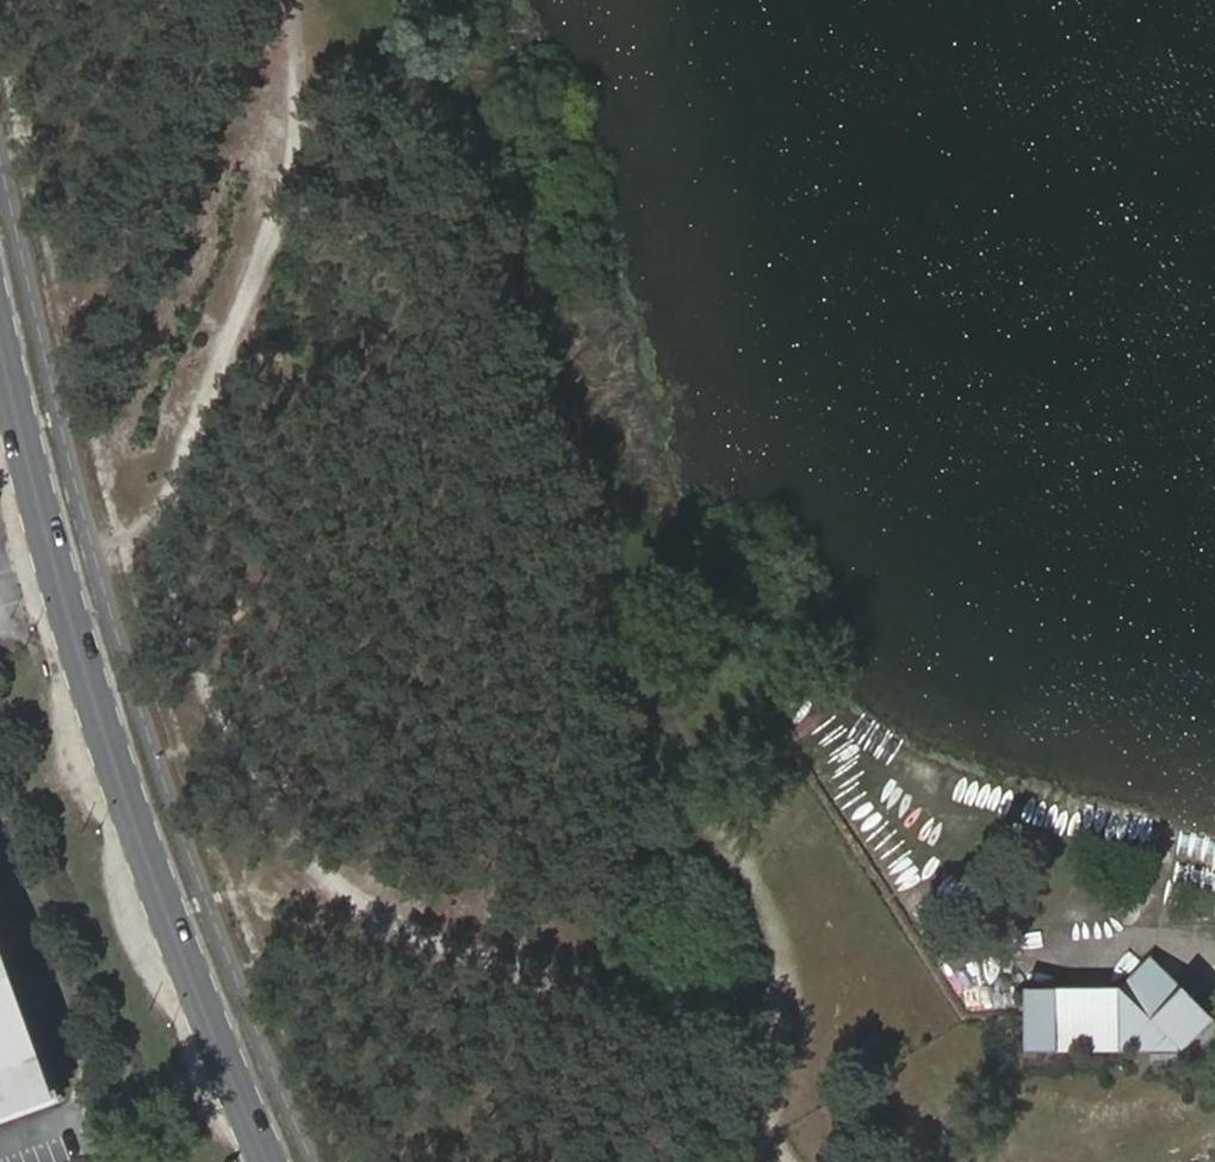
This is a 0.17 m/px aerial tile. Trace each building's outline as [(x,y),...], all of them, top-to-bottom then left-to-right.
[(21,1112),(60,1098),(0,932),(0,1120),(21,1112)] [(1034,1052),(1187,1051),(1214,1021),(1214,1020),(1157,959),(1124,990),(1033,991),(1034,1052)]
